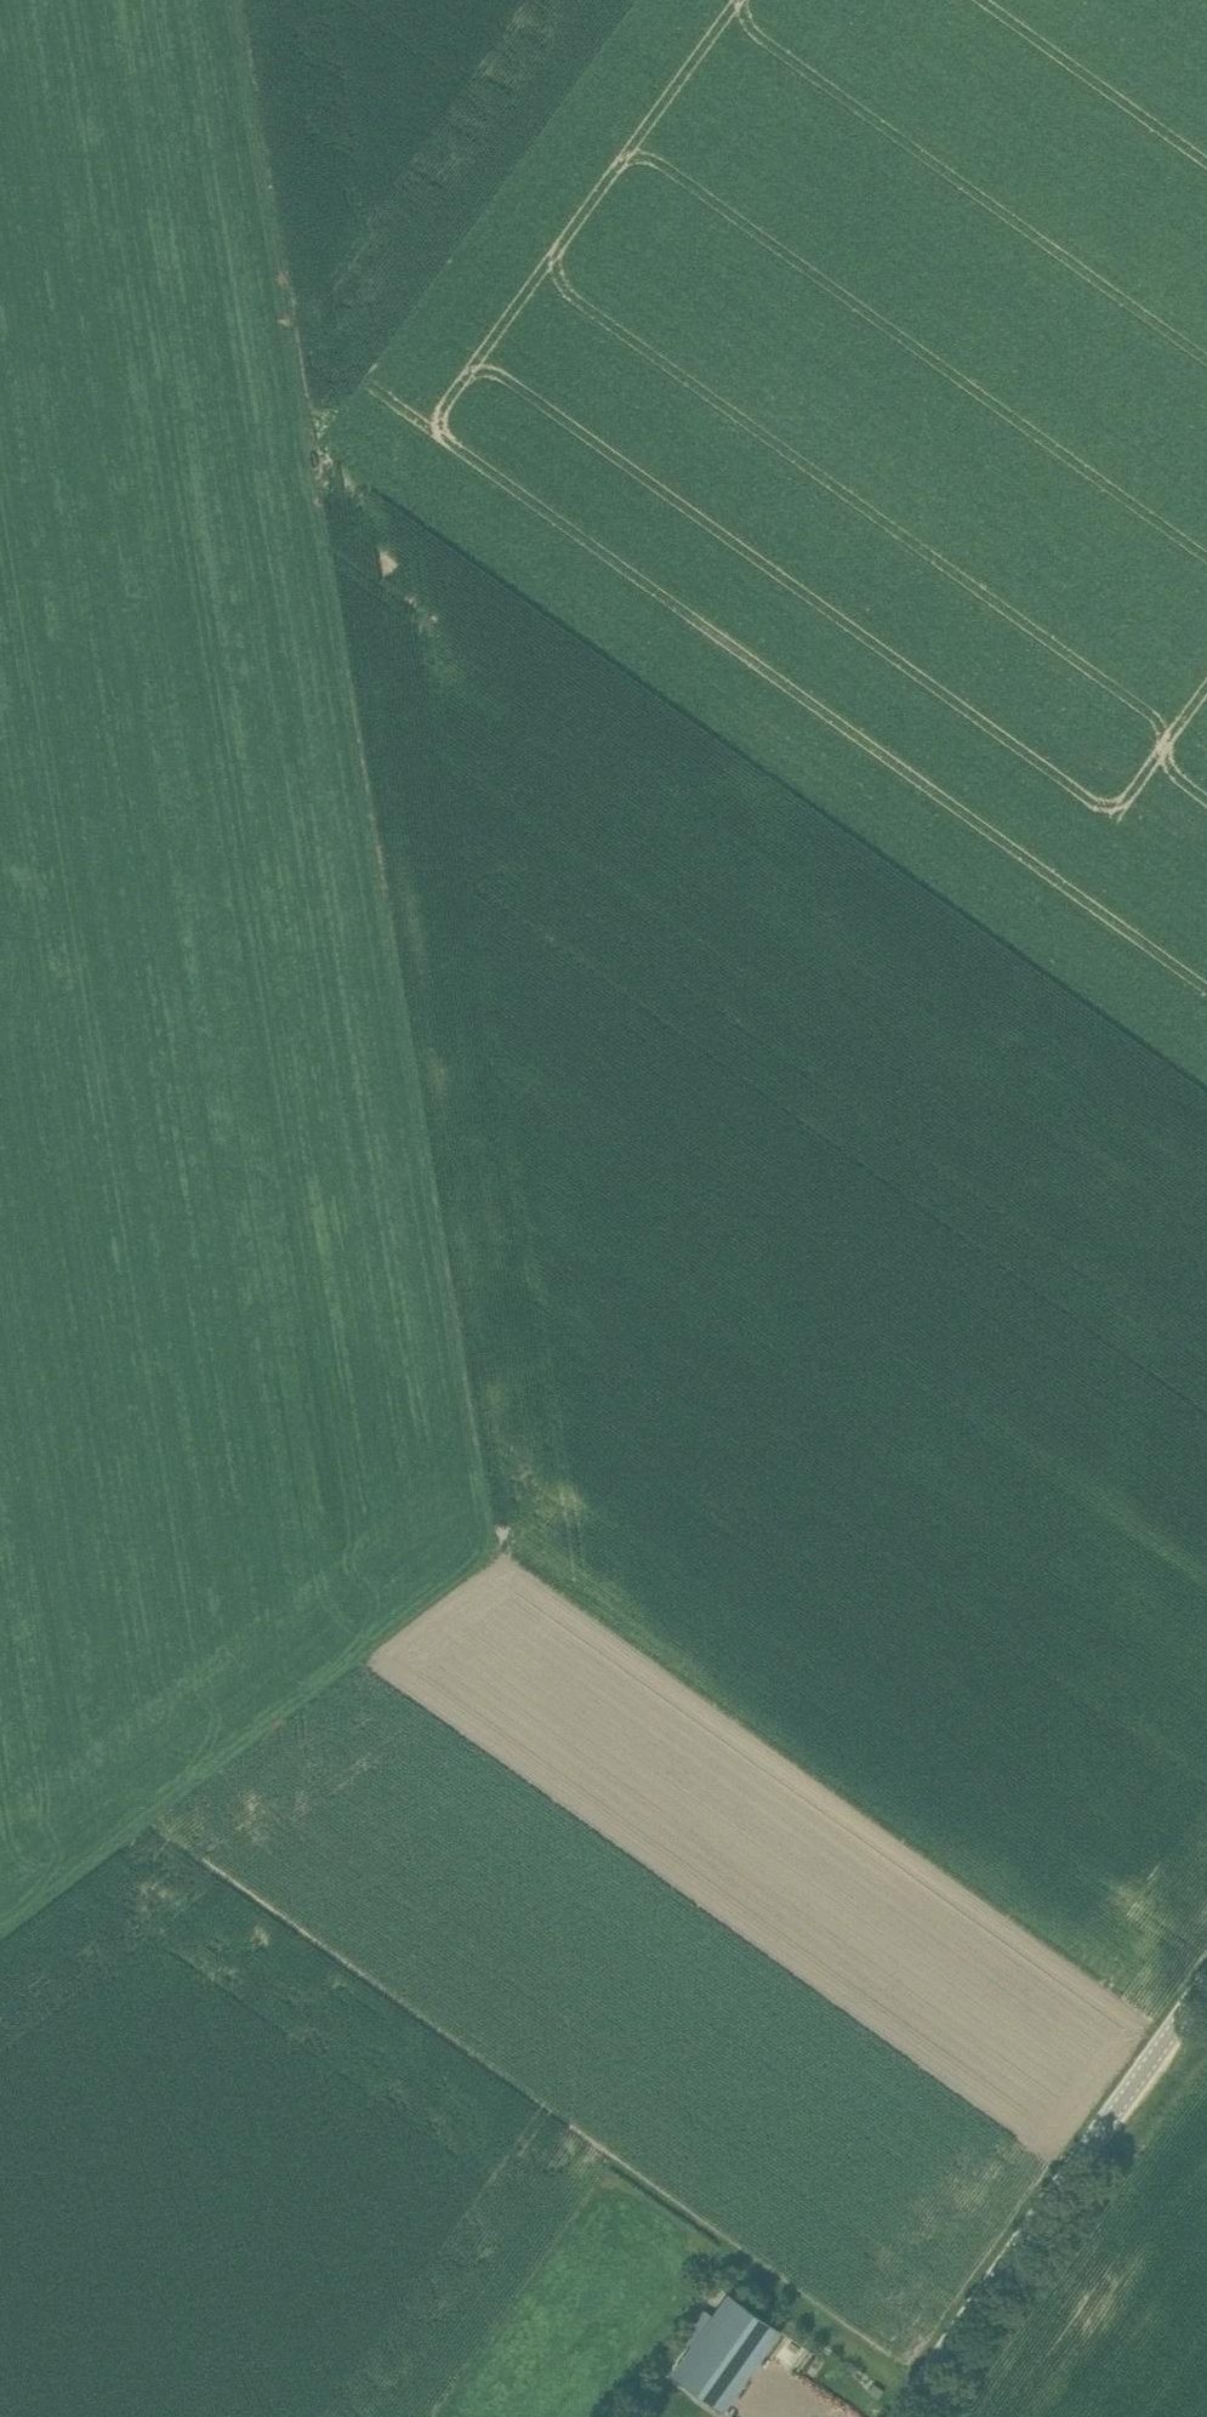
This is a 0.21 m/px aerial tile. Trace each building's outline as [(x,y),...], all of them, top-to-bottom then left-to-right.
[(725,2409),(781,2330),(730,2294),(673,2373),(725,2409)]
